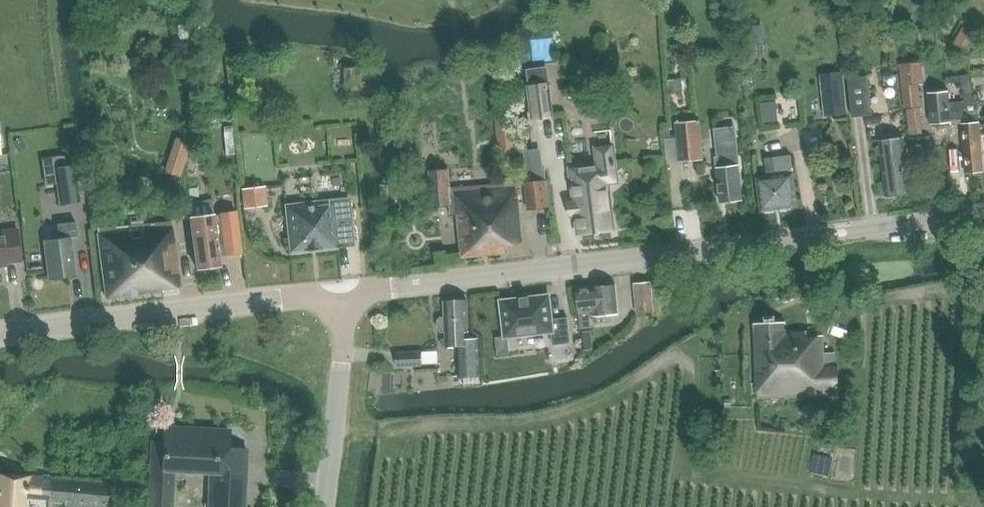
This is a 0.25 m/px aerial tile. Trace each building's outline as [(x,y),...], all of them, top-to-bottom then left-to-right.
[(763,25),(749,25),(751,58),(767,57),(766,44),(765,44),(763,25)] [(544,55),(545,74),(555,73),(554,55),(544,55)] [(920,62),(901,64),(903,84),(918,83),(923,83),(920,62)] [(843,71),(820,74),(824,116),(847,114),(843,71)] [(848,78),(852,119),(871,117),(866,76),(848,78)] [(920,105),(918,83),(903,84),(905,107),(920,105)] [(549,85),(529,87),(533,118),(553,115),(549,85)] [(952,120),(950,101),(949,92),(928,94),(931,122),(952,120)] [(952,124),(962,123),(966,172),(983,170),(977,100),(950,101),(952,120),(952,124)] [(762,126),(803,125),(803,108),(762,109),(762,126)] [(494,118),(501,142),(511,139),(504,115),(494,118)] [(666,138),(668,162),(680,161),(704,159),(700,120),(676,122),(677,137),(666,138)] [(735,127),(716,129),(719,157),(716,157),(721,201),(743,199),(738,154),(735,127)] [(887,195),(910,192),(903,137),(880,140),(881,145),(878,146),(876,149),(877,152),(879,154),(882,154),(887,195)] [(517,142),(498,144),(500,157),(518,155),(517,142)] [(574,197),(567,198),(568,202),(569,202),(571,214),(569,214),(570,218),(576,217),(578,233),(614,228),(608,182),(616,181),(616,182),(618,181),(618,180),(617,180),(615,165),(616,165),(615,161),(613,146),(614,146),(613,144),(613,145),(598,147),(597,147),(599,164),(570,168),(574,197)] [(541,170),(539,148),(524,150),(526,171),(541,170)] [(767,176),(757,177),(760,211),(798,206),(794,172),(793,172),(791,155),(765,158),(767,176)] [(55,168),(60,201),(61,204),(80,201),(74,165),(55,168)] [(430,170),(433,206),(451,204),(452,215),(459,214),(462,256),(508,252),(507,243),(523,241),(517,182),(450,188),(449,168),(430,170)] [(546,179),(525,181),(528,209),(549,207),(546,179)] [(267,205),(265,187),(242,189),(244,208),(267,205)] [(349,198),(285,205),(291,252),(354,246),(349,198)] [(237,211),(190,217),(196,267),(220,264),(219,254),(242,251),(237,211)] [(49,278),(76,275),(71,236),(77,235),(75,220),(56,223),(59,237),(44,239),(49,278)] [(98,228),(107,298),(163,292),(163,288),(181,286),(172,222),(98,228)] [(7,265),(7,262),(22,261),(17,227),(2,229),(3,236),(0,236),(0,266),(7,265)] [(651,281),(635,282),(638,311),(654,310),(651,281)] [(609,318),(608,313),(616,312),(613,283),(576,287),(579,310),(580,310),(582,326),(590,325),(589,314),(595,313),(595,315),(601,315),(602,319),(609,318)] [(505,334),(552,330),(553,343),(570,341),(568,316),(552,317),(549,294),(502,298),(505,334)] [(456,344),(458,377),(480,376),(479,336),(470,337),(468,297),(444,298),(445,314),(441,314),(438,317),(438,325),(442,328),(446,328),(446,336),(442,336),(442,345),(456,344)] [(754,322),(757,397),(837,393),(836,364),(833,364),(833,351),(823,352),(822,333),(806,334),(806,330),(785,331),(784,321),(754,322)] [(420,349),(398,351),(399,366),(421,364),(420,349)] [(171,506),(174,469),(212,471),(210,506),(243,506),(247,449),(227,448),(228,430),(165,426),(165,441),(154,440),(150,505),(171,506)] [(64,506),(107,506),(109,483),(0,471),(0,506),(47,506),(48,501),(65,502),(64,506)]
